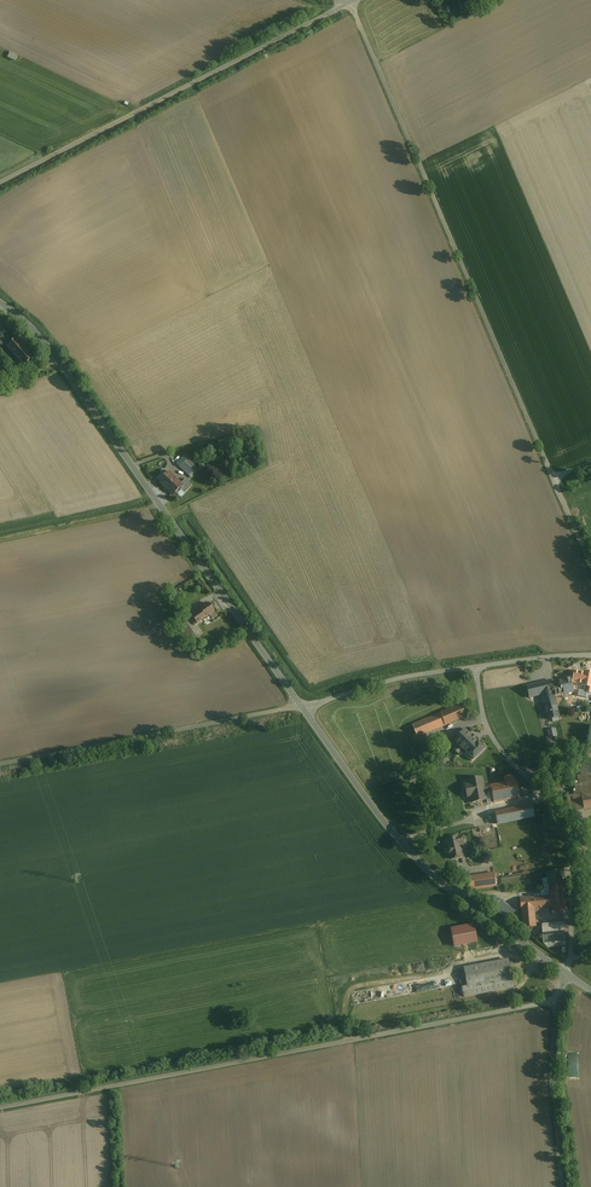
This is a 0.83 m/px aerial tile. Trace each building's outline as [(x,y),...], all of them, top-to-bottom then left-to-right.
[(464,12),(479,5),(477,0),(458,0),(464,12)] [(8,57),(16,60),(18,54),(10,51),(8,57)] [(0,320),(0,339),(2,338),(9,330),(10,330),(0,320)] [(16,339),(9,330),(2,338),(8,346),(16,339)] [(34,358),(17,338),(16,339),(8,346),(7,347),(24,366),(34,358)] [(198,469),(187,459),(185,462),(184,462),(179,467),(190,478),(195,472),(198,469)] [(181,484),(168,472),(167,473),(168,473),(164,477),(161,474),(157,479),(160,482),(159,483),(173,496),(175,494),(176,493),(177,492),(183,486),(181,484)] [(185,479),(181,484),(183,486),(177,492),(178,494),(182,490),(185,494),(192,486),(185,479)] [(209,604),(205,606),(204,604),(200,607),(201,609),(200,610),(202,612),(191,620),(195,626),(210,616),(212,620),(217,617),(214,612),(209,604)] [(193,633),(185,620),(179,623),(187,636),(193,633)] [(576,678),(559,681),(560,687),(552,688),(553,693),(562,692),(562,694),(578,691),(576,678)] [(551,681),(527,686),(530,698),(540,696),(553,693),(552,688),(551,681)] [(553,693),(540,696),(542,705),(544,705),(548,720),(559,717),(553,693)] [(461,705),(412,725),(417,738),(466,717),(461,705)] [(556,729),(547,731),(549,739),(557,737),(556,729)] [(478,742),(465,730),(454,741),(461,748),(463,750),(466,753),(478,742)] [(466,753),(465,755),(472,761),(473,760),(485,749),(478,742),(466,753)] [(576,776),(577,785),(579,785),(590,784),(590,774),(576,776)] [(482,777),(467,780),(469,790),(484,787),(482,777)] [(515,781),(484,787),(487,804),(519,798),(515,781)] [(579,785),(577,785),(573,786),(574,796),(576,813),(590,811),(590,784),(579,785)] [(484,787),(469,790),(472,809),(488,806),(487,804),(484,787)] [(574,796),(566,798),(570,822),(577,822),(576,813),(574,796)] [(538,804),(495,813),(497,824),(540,816),(538,804)] [(461,836),(446,839),(448,848),(447,850),(448,854),(450,855),(451,860),(462,857),(460,846),(463,845),(461,836)] [(561,872),(548,873),(549,887),(562,885),(561,872)] [(494,874),(469,877),(471,890),(496,887),(494,874)] [(549,887),(548,887),(549,897),(520,899),(521,910),(534,909),(551,908),(551,911),(567,910),(565,885),(562,885),(549,887)] [(514,913),(494,899),(489,906),(509,920),(514,913)] [(521,910),(523,928),(536,927),(534,909),(521,910)] [(458,927),(450,929),(454,948),(477,943),(474,924),(458,927)] [(564,928),(542,930),(543,944),(548,948),(547,943),(565,941),(564,928)] [(508,960),(464,969),(468,987),(468,988),(511,979),(508,960)] [(511,979),(468,988),(468,987),(462,989),(464,997),(513,988),(511,979)]
